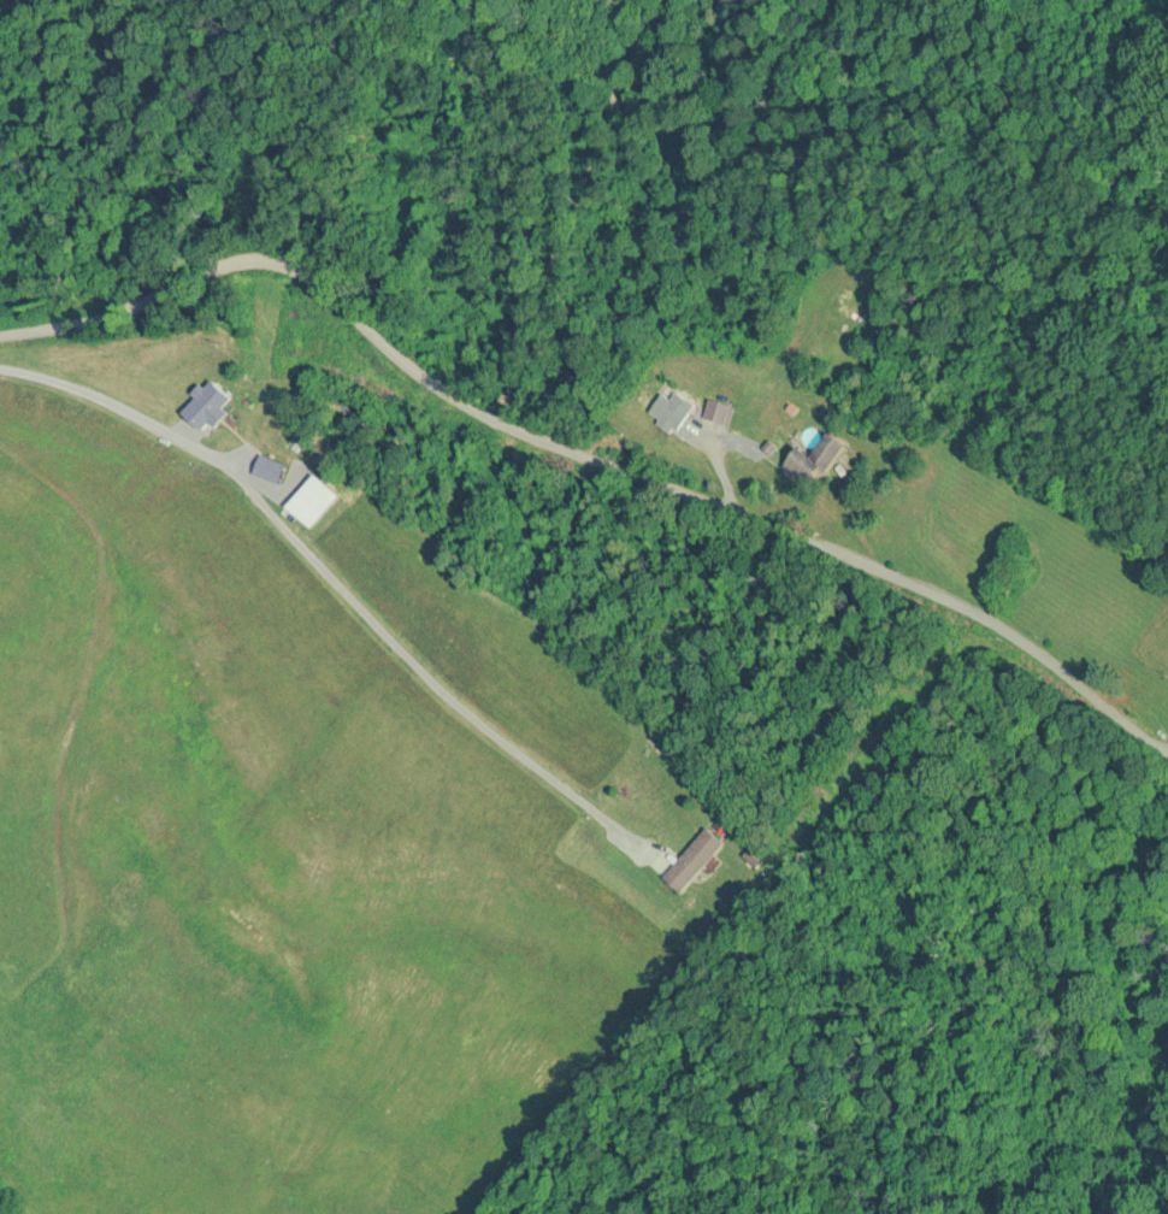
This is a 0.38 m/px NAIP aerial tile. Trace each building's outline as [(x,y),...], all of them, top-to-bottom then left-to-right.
[(179,410),(203,436),(227,413),(223,408),(231,400),(210,379),(179,410)] [(697,416),(657,384),(641,403),(682,436),(697,416)] [(731,407),(710,399),(702,419),(723,428),(731,407)] [(812,425),(785,467),(816,487),(844,445),(812,425)] [(278,484),(286,465),(260,455),(253,474),(278,484)] [(339,495),(313,474),(285,507),(311,528),(339,495)] [(724,843),(706,828),(663,878),(680,893),(724,843)]
